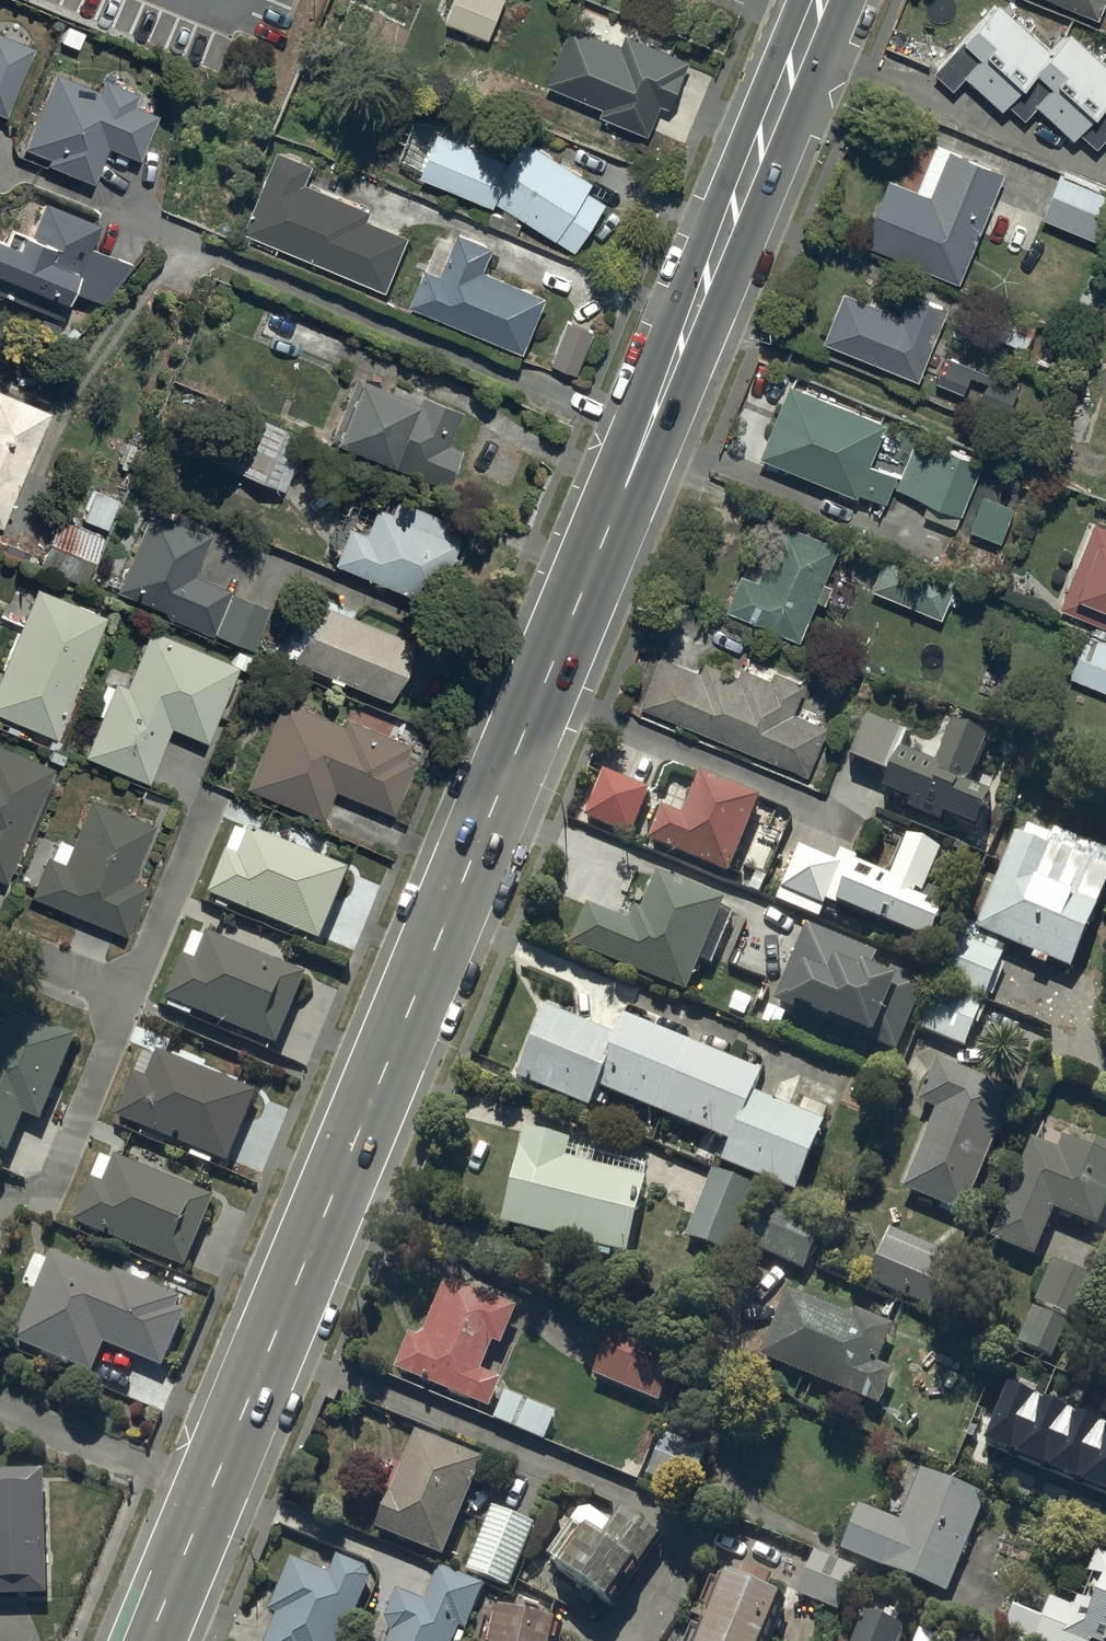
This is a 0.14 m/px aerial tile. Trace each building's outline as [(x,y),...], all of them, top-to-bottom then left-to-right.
[(446,24),(490,40),(504,0),(455,0),(446,24)] [(1105,0),(1042,0),(1095,23),(1105,0)] [(933,75),(951,92),(963,78),(1001,112),(1006,106),(1022,121),(1034,108),(1072,142),(1078,135),(1094,150),(1105,137),(1105,71),(1067,36),(1050,55),(1048,52),(1050,50),(1040,41),(1038,43),(1027,33),(1029,31),(1019,21),(1016,24),(995,5),(933,75)] [(621,49),(570,28),(546,88),(602,111),(599,118),(646,137),(659,105),(670,110),(689,62),(626,36),(621,49)] [(0,38),(0,118),(3,120),(31,51),(0,38)] [(98,95),(52,76),(22,151),(47,161),(44,168),(90,186),(104,150),(137,164),(156,118),(131,107),(136,97),(103,83),(98,95)] [(574,254),(605,206),(586,194),(592,183),(520,138),(413,123),(397,164),(422,174),(420,180),(494,210),(496,203),(574,254)] [(956,285),(1001,175),(933,147),(915,192),(887,181),(860,246),(956,285)] [(244,235),(258,240),(256,245),(277,253),(279,249),(385,293),(408,240),(367,223),(372,213),(306,185),(313,168),(277,153),(244,235)] [(1058,174),(1040,221),(1094,242),(1096,238),(1105,242),(1105,193),(1058,174)] [(42,206),(28,240),(9,232),(4,243),(0,241),(0,302),(54,324),(66,294),(114,313),(132,269),(88,250),(97,228),(42,206)] [(439,237),(409,308),(522,354),(545,299),(488,276),(491,269),(485,266),(492,249),(457,235),(454,244),(439,237)] [(842,295),(822,344),(916,382),(946,309),(908,294),(898,318),(842,295)] [(992,304),(980,333),(1023,351),(1034,322),(992,304)] [(593,333),(568,323),(552,365),(577,375),(593,333)] [(1016,387),(946,358),(935,385),(961,396),(969,377),(987,384),(979,404),(1005,414),(1016,387)] [(415,405),(352,381),(327,444),(330,446),(330,448),(387,471),(388,469),(443,491),(458,453),(447,449),(461,415),(418,398),(415,405)] [(884,424),(787,386),(758,459),(855,498),(856,496),(884,507),(896,477),(868,466),(884,424)] [(0,393),(0,530),(48,414),(0,393)] [(302,440),(216,403),(193,456),(279,493),(302,440)] [(917,436),(895,489),(927,503),(904,557),(939,571),(952,540),(949,538),(981,463),(917,436)] [(118,503),(92,492),(80,521),(106,532),(118,503)] [(429,609),(462,530),(379,496),(375,504),(351,494),(322,564),(429,609)] [(1018,519),(977,501),(963,534),(1005,551),(1018,519)] [(161,518),(149,514),(114,596),(165,617),(163,620),(210,640),(212,637),(252,654),(269,611),(193,579),(209,539),(201,535),(205,526),(164,509),(161,518)] [(1095,521),(1061,607),(1105,625),(1105,525),(1095,521)] [(83,587),(101,540),(55,522),(37,569),(83,587)] [(740,576),(724,611),(797,643),(838,548),(782,524),(756,583),(740,576)] [(954,581),(886,554),(871,591),(939,619),(954,581)] [(35,591),(0,674),(0,720),(53,742),(104,620),(35,591)] [(410,645),(314,605),(289,665),(385,705),(410,645)] [(1088,633),(1071,677),(1105,691),(1105,640),(1088,633)] [(204,746),(235,671),(148,635),(125,690),(114,686),(112,690),(104,686),(93,715),(99,718),(82,760),(146,786),(169,731),(204,746)] [(659,657),(637,709),(804,778),(825,728),(792,715),(804,684),(771,671),(767,682),(740,671),(737,678),(702,664),(698,673),(659,657)] [(341,728),(279,703),(244,790),(321,821),(332,794),(390,817),(413,762),(403,758),(408,746),(344,720),(341,728)] [(990,801),(968,792),(986,744),(951,730),(935,770),(901,757),(908,738),(887,730),(888,727),(867,718),(848,767),(887,782),(880,799),(908,811),(906,816),(939,831),(942,825),(974,839),(990,801)] [(50,771),(0,752),(0,884),(5,886),(50,771)] [(647,793),(601,775),(582,823),(629,841),(647,793)] [(659,814),(645,848),(727,882),(759,805),(698,779),(680,823),(659,814)] [(152,828),(89,801),(71,846),(57,840),(49,860),(46,859),(29,900),(123,940),(145,888),(130,882),(152,828)] [(320,946),(349,876),(237,830),(208,902),(217,906),(216,910),(228,915),(230,910),(320,946)] [(1105,890),(1105,860),(1052,838),(1051,842),(1027,832),(1022,844),(1014,841),(977,931),(963,926),(938,986),(984,1005),(1007,951),(1034,962),(1031,968),(1045,974),(1048,967),(1071,976),(1105,890)] [(804,856),(798,853),(776,906),(818,924),(824,909),(834,913),(833,915),(928,954),(949,903),(925,893),(940,857),(932,854),(933,851),(915,844),(914,846),(906,843),(902,851),(896,848),(885,873),(891,875),(888,883),(855,869),(857,864),(840,856),(836,864),(806,851),(804,856)] [(723,908),(656,879),(640,918),(634,915),(627,932),(583,913),(568,950),(684,1000),(699,966),(709,971),(732,918),(721,913),(723,908)] [(894,1058),(922,988),(891,975),(885,988),(867,981),(876,959),(804,930),(773,1008),(787,1013),(785,1016),(870,1050),(871,1048),(894,1058)] [(276,1051),(306,981),(207,939),(205,944),(194,939),(165,1006),(170,1008),(168,1013),(191,1023),(194,1016),(276,1051)] [(940,989),(921,1035),(963,1053),(983,1007),(940,989)] [(75,1042),(7,1014),(0,1032),(0,1155),(8,1159),(23,1122),(39,1129),(75,1042)] [(587,1115),(591,1106),(601,1110),(606,1097),(728,1146),(718,1171),(795,1202),(823,1131),(821,1130),(827,1115),(804,1106),(798,1119),(753,1101),(762,1080),(623,1023),(615,1042),(544,1014),(515,1086),(587,1115)] [(228,1169),(256,1098),(159,1059),(157,1064),(142,1057),(115,1124),(192,1155),(189,1161),(212,1170),(214,1164),(228,1169)] [(934,1116),(901,1195),(961,1220),(1012,1096),(934,1064),(915,1109),(934,1116)] [(615,1162),(611,1177),(587,1171),(590,1156),(523,1140),(501,1230),(580,1249),(578,1254),(609,1262),(610,1257),(625,1261),(647,1170),(615,1162)] [(1105,1209),(1105,1156),(1094,1150),(1091,1157),(1061,1145),(1056,1157),(1031,1147),(989,1247),(1033,1265),(1053,1218),(1095,1236),(1105,1209)] [(183,1274),(212,1204),(102,1158),(73,1228),(183,1274)] [(754,1196),(712,1179),(685,1243),(728,1261),(754,1196)] [(821,1231),(762,1205),(742,1250),(801,1276),(821,1231)] [(950,1261),(888,1235),(866,1287),(928,1313),(950,1261)] [(50,1258),(14,1346),(92,1379),(104,1350),(162,1374),(185,1318),(176,1315),(180,1305),(173,1302),(175,1299),(115,1274),(112,1283),(87,1272),(88,1271),(69,1263),(68,1266),(50,1258)] [(1096,1282),(1052,1263),(1033,1309),(1077,1327),(1096,1282)] [(416,1346),(408,1342),(393,1378),(487,1417),(500,1387),(478,1378),(490,1349),(500,1353),(516,1316),(444,1286),(423,1339),(416,1346)] [(852,1324),(786,1296),(758,1364),(878,1414),(893,1376),(876,1369),(892,1330),(855,1315),(852,1324)] [(1039,1318),(1033,1315),(1018,1344),(1049,1359),(1065,1327),(1041,1315),(1039,1318)] [(674,1357),(612,1333),(593,1383),(655,1407),(674,1357)] [(1105,1498),(1105,1433),(1009,1393),(986,1448),(1105,1498)] [(505,1397),(493,1425),(543,1447),(555,1418),(505,1397)] [(705,1453),(660,1434),(640,1479),(685,1498),(705,1453)] [(482,1469),(414,1440),(372,1537),(441,1566),(482,1469)] [(858,1512),(839,1557),(945,1600),(983,1505),(917,1478),(897,1528),(858,1512)] [(45,1602),(42,1479),(0,1480),(0,1603),(45,1602)] [(534,1527),(492,1510),(465,1575),(507,1593),(534,1527)] [(607,1616),(611,1612),(613,1613),(663,1543),(628,1518),(606,1549),(580,1531),(553,1571),(562,1577),(559,1582),(607,1616)] [(856,1570),(815,1554),(796,1601),(837,1617),(856,1570)] [(1093,1560),(1084,1583),(1092,1587),(1083,1608),(1076,1605),(1073,1612),(1049,1603),(1033,1640),(1105,1640),(1105,1565),(1093,1560)] [(288,1563),(266,1618),(275,1622),(267,1640),(344,1640),(367,1585),(364,1574),(336,1562),(329,1580),(288,1563)] [(720,1579),(695,1640),(764,1640),(779,1603),(763,1597),(770,1579),(742,1568),(735,1585),(720,1579)] [(438,1572),(421,1609),(395,1598),(382,1625),(389,1640),(461,1640),(483,1592),(438,1572)] [(498,1619),(493,1640),(555,1640),(557,1632),(498,1619)] [(866,1619),(856,1640),(900,1640),(903,1634),(866,1619)]
